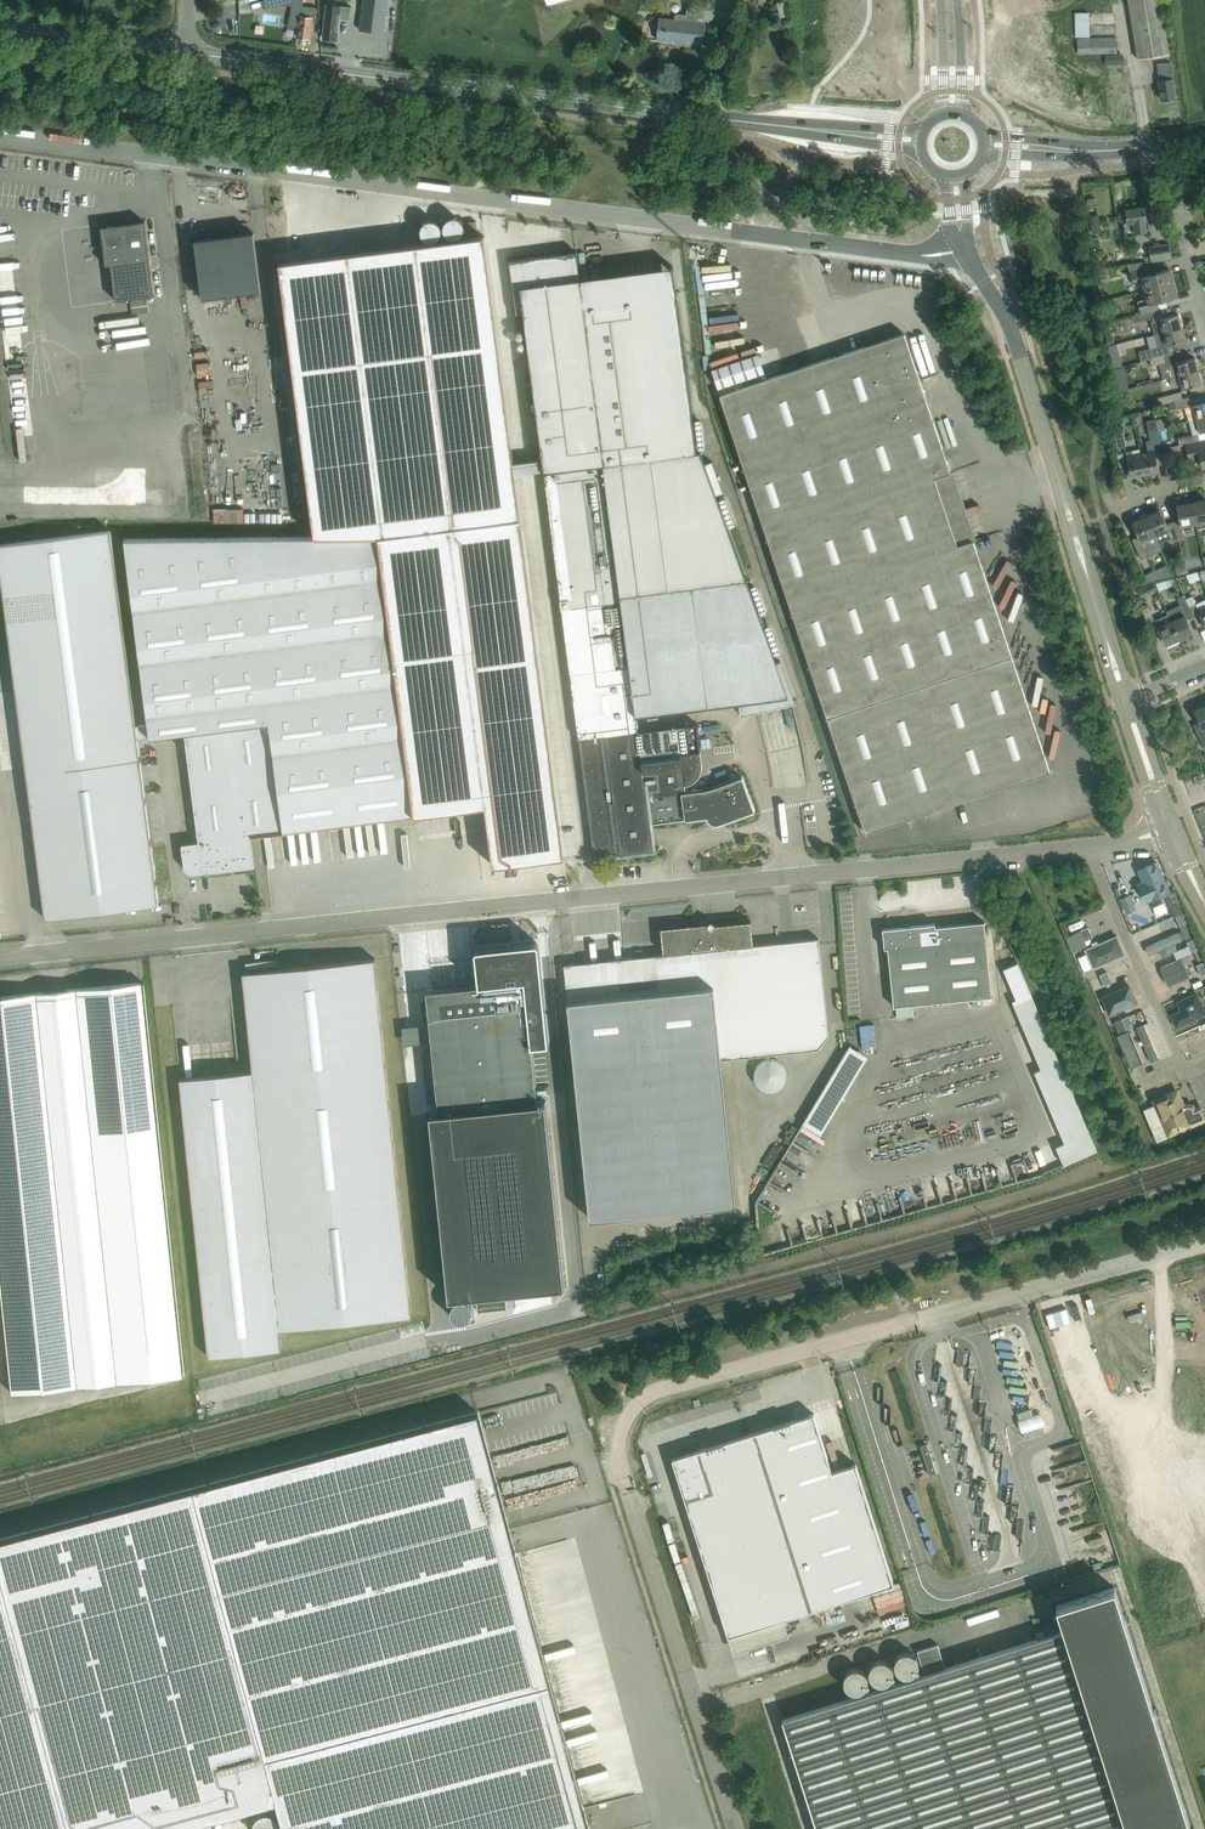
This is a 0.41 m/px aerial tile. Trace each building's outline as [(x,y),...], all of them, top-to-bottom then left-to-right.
[(280,4),(291,5),(289,27),(298,28),(296,36),(310,38),(312,18),(315,19),(317,7),(302,6),(303,0),(279,0),(280,4)] [(359,30),(383,33),(387,0),(362,0),(359,30)] [(1160,0),(1128,0),(1138,59),(1169,54),(1160,0)] [(327,4),(323,38),(327,38),(327,40),(335,41),(335,39),(336,39),(338,26),(339,20),(339,16),(346,17),(349,18),(349,20),(350,20),(351,7),(327,4)] [(1089,12),(1075,13),(1075,37),(1090,36),(1089,12)] [(704,23),(686,21),(686,17),(685,15),(677,14),(674,15),(674,20),(659,18),(657,39),(675,41),(675,39),(702,42),(704,23)] [(1077,39),(1077,54),(1115,53),(1115,47),(1121,46),(1121,38),(1077,39)] [(1174,98),(1171,66),(1170,62),(1157,64),(1157,68),(1161,99),(1174,98)] [(1136,235),(1135,232),(1146,230),(1145,221),(1146,221),(1144,206),(1125,209),(1127,223),(1123,223),(1125,237),(1136,235)] [(297,217),(293,221),(307,234),(312,230),(297,217)] [(153,295),(144,221),(106,226),(107,233),(108,238),(102,238),(106,265),(111,264),(115,300),(153,295)] [(476,221),(468,222),(469,236),(478,235),(476,224),(476,221)] [(261,291),(253,232),(195,239),(202,298),(261,291)] [(413,245),(279,262),(314,537),(378,536),(414,815),(485,805),(493,866),(540,859),(564,856),(515,473),(513,463),(484,236),(413,245)] [(1149,247),(1151,261),(1171,258),(1169,244),(1149,247)] [(746,579),(746,578),(716,495),(723,492),(711,461),(704,464),(700,451),(697,451),(676,292),(583,304),(576,251),(509,260),(516,315),(523,314),(561,608),(594,856),(660,848),(660,847),(653,847),(650,824),(717,815),(720,823),(754,810),(742,777),(713,787),(703,789),(685,792),(685,785),(686,785),(688,784),(689,784),(691,783),(693,782),(694,782),(694,781),(696,780),(697,779),(698,777),(699,775),(700,774),(701,771),(702,769),(702,768),(702,767),(702,765),(702,764),(702,762),(696,763),(695,751),(700,750),(697,723),(647,729),(647,730),(638,731),(636,715),(739,702),(741,715),(795,701),(780,660),(776,662),(746,579)] [(1143,282),(1145,290),(1173,283),(1169,268),(1149,274),(1148,267),(1129,271),(1133,285),(1143,282)] [(1177,297),(1173,283),(1145,290),(1147,299),(1137,302),(1140,314),(1154,310),(1159,309),(1157,302),(1177,297)] [(1156,317),(1154,310),(1140,314),(1142,321),(1156,317)] [(1162,318),(1151,321),(1154,333),(1181,327),(1178,314),(1162,318),(1162,317),(1162,318)] [(286,319),(278,320),(279,336),(287,335),(286,319)] [(1181,327),(1154,333),(1157,346),(1147,349),(1149,359),(1163,355),(1165,355),(1163,346),(1166,345),(1167,345),(1184,340),(1181,327)] [(865,832),(1050,771),(973,540),(957,545),(934,477),(950,472),(904,333),(719,394),(865,832)] [(757,355),(711,370),(717,389),(764,373),(757,355)] [(1163,355),(1149,359),(1151,366),(1165,363),(1163,355)] [(1178,362),(1168,364),(1172,377),(1198,371),(1194,357),(1179,361),(1178,361),(1178,362)] [(1198,371),(1172,377),(1170,378),(1172,385),(1180,383),(1182,389),(1185,388),(1186,388),(1201,384),(1198,371)] [(1156,406),(1164,404),(1182,399),(1180,392),(1154,399),(1156,406)] [(1188,397),(1182,399),(1164,404),(1165,409),(1169,408),(1170,410),(1190,404),(1188,397)] [(1189,421),(1204,417),(1204,403),(1193,406),(1195,411),(1187,413),(1189,421)] [(1189,421),(1192,435),(1178,438),(1180,445),(1186,444),(1199,441),(1197,434),(1200,433),(1200,432),(1204,430),(1204,417),(1189,421)] [(1162,450),(1161,449),(1158,430),(1155,420),(1146,422),(1150,440),(1145,441),(1148,452),(1140,454),(1144,474),(1158,471),(1154,451),(1162,450)] [(694,423),(697,447),(704,446),(701,422),(694,423)] [(1112,426),(1117,448),(1126,446),(1122,425),(1112,426)] [(1199,441),(1186,444),(1180,445),(1161,449),(1162,450),(1162,454),(1187,449),(1189,459),(1200,457),(1202,467),(1204,467),(1204,440),(1199,441)] [(1144,474),(1140,454),(1132,455),(1131,450),(1125,451),(1130,477),(1144,474)] [(303,452),(289,452),(290,501),(304,501),(303,452)] [(233,456),(218,457),(219,506),(234,506),(233,456)] [(126,495),(136,495),(140,487),(144,487),(144,481),(149,471),(149,463),(103,463),(97,479),(97,469),(89,469),(88,492),(96,492),(96,483),(102,485),(98,495),(107,495),(111,486),(110,496),(124,496),(120,494),(126,478),(126,495)] [(265,484),(276,484),(276,471),(264,471),(265,484)] [(971,491),(972,496),(985,492),(984,486),(971,491)] [(265,488),(265,500),(280,499),(279,488),(265,488)] [(1195,523),(1191,502),(1191,499),(1184,501),(1184,503),(1177,505),(1180,520),(1172,522),(1178,538),(1183,537),(1181,526),(1195,523)] [(1191,502),(1195,523),(1203,522),(1204,527),(1204,499),(1191,502)] [(1159,510),(1146,515),(1158,542),(1171,537),(1172,540),(1178,538),(1172,522),(1166,524),(1164,519),(1163,519),(1159,510)] [(1158,542),(1146,515),(1145,513),(1139,516),(1140,518),(1132,521),(1136,531),(1135,531),(1136,531),(1138,536),(1132,539),(1138,554),(1145,551),(1144,550),(1159,544),(1158,542)] [(111,530),(0,544),(0,566),(45,918),(158,904),(137,738),(149,737),(148,723),(135,725),(111,530)] [(252,835),(414,815),(378,536),(314,537),(124,539),(148,723),(149,737),(185,732),(199,841),(181,843),(185,869),(191,874),(255,866),(252,835)] [(1154,570),(1146,573),(1149,580),(1158,578),(1154,570)] [(1191,572),(1185,576),(1191,583),(1196,578),(1191,572)] [(1152,581),(1137,588),(1141,596),(1156,589),(1152,581)] [(1042,591),(1032,591),(1032,614),(1043,614),(1042,591)] [(1186,619),(1193,616),(1185,599),(1183,595),(1177,598),(1184,614),(1171,620),(1179,639),(1180,641),(1186,638),(1185,636),(1192,632),(1186,619)] [(1195,604),(1192,596),(1185,599),(1193,616),(1195,621),(1202,618),(1204,625),(1204,599),(1195,604)] [(1179,639),(1171,620),(1167,613),(1154,620),(1148,606),(1141,610),(1153,635),(1159,632),(1161,635),(1160,636),(1161,636),(1165,645),(1179,639)] [(1033,619),(1035,629),(1049,625),(1047,616),(1033,619)] [(1063,710),(1077,708),(1074,690),(1060,692),(1063,710)] [(1199,703),(1200,707),(1194,710),(1199,721),(1192,725),(1203,748),(1204,747),(1204,733),(1204,730),(1203,730),(1202,728),(1204,727),(1204,701),(1199,703)] [(1081,767),(1098,762),(1094,751),(1078,755),(1081,767)] [(583,818),(572,819),(573,828),(583,827),(583,818)] [(595,859),(596,867),(604,866),(603,858),(595,859)] [(1145,901),(1166,893),(1154,862),(1133,871),(1145,901)] [(1171,905),(1178,902),(1174,891),(1166,895),(1171,905)] [(1120,899),(1126,912),(1135,908),(1129,895),(1120,899)] [(1183,912),(1178,902),(1171,905),(1175,915),(1183,912)] [(1180,926),(1187,923),(1183,912),(1175,915),(1180,926)] [(663,929),(665,952),(666,952),(666,953),(564,964),(590,1218),(735,1203),(721,1058),(817,1048),(828,1035),(818,938),(752,945),(752,944),(753,943),(751,920),(663,929)] [(882,928),(884,947),(887,947),(893,1006),(991,996),(984,921),(935,926),(935,923),(882,928)] [(1084,941),(1092,937),(1088,926),(1080,930),(1080,931),(1084,941)] [(1080,931),(1065,937),(1072,952),(1087,946),(1084,941),(1080,931)] [(1175,935),(1142,950),(1145,957),(1155,953),(1158,959),(1175,952),(1172,945),(1179,943),(1175,935)] [(1193,951),(1198,949),(1194,938),(1186,941),(1191,952),(1193,951)] [(1114,939),(1081,952),(1089,971),(1122,958),(1114,939)] [(433,988),(426,989),(432,1049),(438,1110),(430,1112),(449,1296),(476,1293),(477,1310),(507,1307),(506,1290),(564,1284),(546,1100),(537,1101),(531,1044),(539,1043),(549,1042),(538,944),(538,943),(538,942),(537,942),(536,942),(508,944),(477,948),(476,948),(475,948),(475,949),(475,950),(475,951),(478,984),(475,984),(433,988)] [(1198,949),(1193,951),(1198,961),(1203,958),(1198,949)] [(412,1316),(375,958),(242,972),(252,1071),(179,1078),(180,1090),(209,1356),(281,1348),(279,1330),(412,1316)] [(1179,961),(1155,970),(1163,989),(1186,980),(1179,961)] [(1204,973),(1204,964),(1204,961),(1196,965),(1200,975),(1204,973)] [(1031,995),(1018,964),(1005,970),(1018,1001),(1031,995)] [(1104,986),(1112,982),(1107,971),(1099,975),(1104,986)] [(139,982),(0,996),(0,1296),(10,1391),(180,1374),(139,982)] [(1126,996),(1113,1002),(1116,1008),(1129,1002),(1126,996)] [(1193,997),(1162,1010),(1165,1017),(1196,1004),(1193,997)] [(1126,1029),(1133,1026),(1129,1015),(1121,1018),(1126,1029)] [(856,1033),(871,1033),(871,1017),(856,1017),(856,1033)] [(1126,1029),(1121,1018),(1114,1022),(1118,1035),(1117,1035),(1131,1068),(1143,1063),(1130,1033),(1129,1030),(1127,1031),(1126,1029)] [(1164,1057),(1149,1024),(1135,1030),(1150,1063),(1164,1057)] [(1187,1040),(1190,1047),(1204,1040),(1204,1032),(1187,1040)] [(769,1080),(789,1075),(784,1052),(764,1057),(769,1080)] [(1175,1090),(1148,1102),(1165,1141),(1204,1124),(1195,1105),(1189,1108),(1187,1102),(1182,1104),(1175,1090)] [(1021,1351),(1019,1336),(1006,1338),(1008,1353),(1021,1351)] [(1115,1372),(1126,1369),(1123,1359),(1112,1362),(1115,1372)] [(1020,1389),(1019,1396),(1032,1398),(1033,1392),(1020,1389)] [(790,1395),(793,1408),(806,1405),(803,1392),(790,1395)] [(785,1396),(768,1401),(772,1416),(789,1411),(785,1396)] [(1031,1408),(1017,1412),(1025,1438),(1046,1431),(1044,1424),(1037,1427),(1031,1408)] [(478,1411),(0,1539),(0,1828),(168,1828),(202,1820),(277,1800),(284,1828),(589,1828),(478,1411)] [(893,1583),(855,1463),(832,1471),(813,1413),(672,1457),(728,1636),(729,1635),(783,1618),(893,1583)] [(964,1442),(964,1456),(974,1456),(974,1441),(964,1442)] [(927,1444),(920,1446),(929,1474),(936,1472),(927,1444)] [(1056,1605),(1064,1630),(945,1667),(937,1644),(917,1650),(925,1674),(782,1719),(817,1828),(1191,1828),(1114,1587),(1056,1605)] [(279,1828),(279,1826),(279,1823),(278,1821),(277,1818),(275,1817),(273,1815),(271,1814),(269,1813),(266,1813),(264,1813),(261,1814),(259,1815),(257,1816),(255,1818),(254,1820),(253,1823),(253,1825),(253,1828),(279,1828)]
